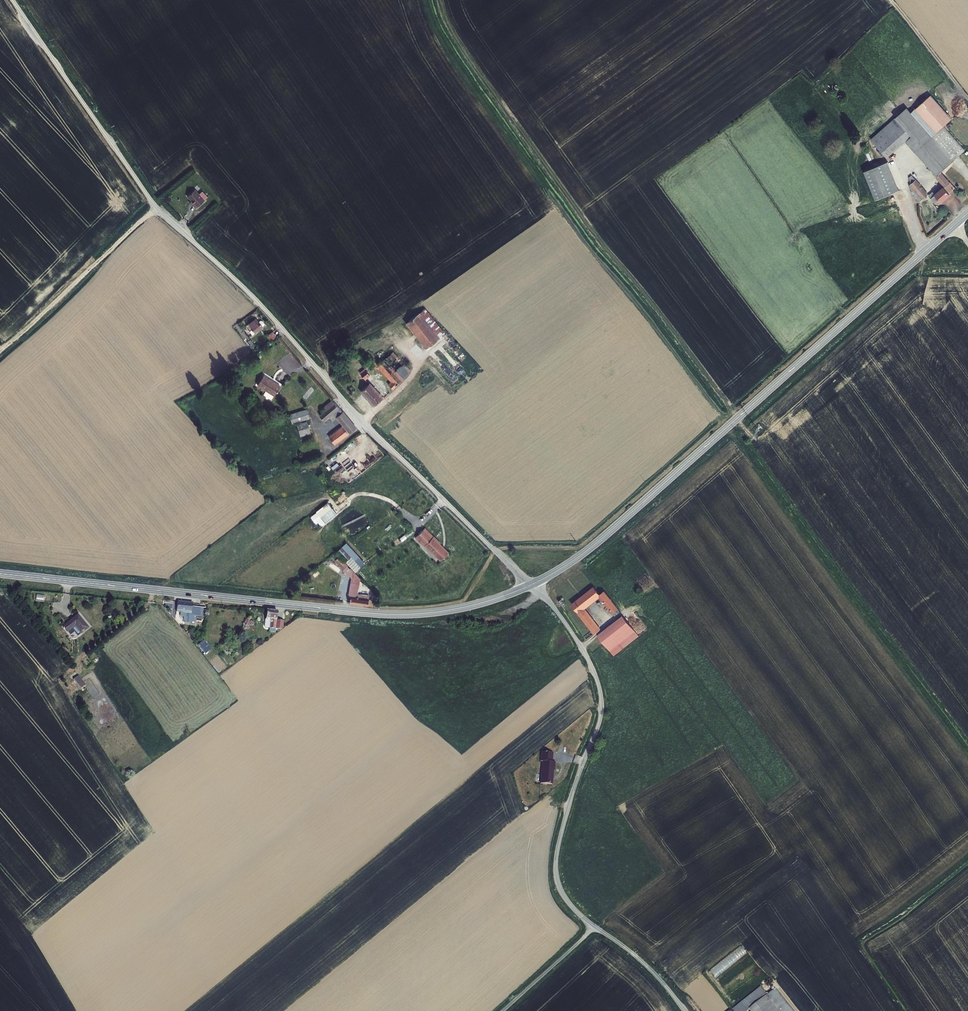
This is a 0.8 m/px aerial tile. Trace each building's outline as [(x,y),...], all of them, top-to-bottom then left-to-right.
[(871,140),(885,156),(889,156),(906,141),(936,176),(965,151),(943,126),(951,119),(931,95),(911,113),(907,108),(871,140)] [(888,162),(864,172),(875,200),(899,190),(888,162)] [(940,200),(941,202),(950,195),(948,194),(954,189),(941,173),(936,177),(942,184),(928,196),(931,199),(935,204),(940,200)] [(912,192),(918,202),(928,194),(912,176),(909,178),(911,185),(915,189),(912,192)] [(195,190),(187,196),(194,204),(193,205),(196,208),(204,200),(195,190)] [(425,309),(406,323),(426,348),(445,334),(425,309)] [(256,318),(246,326),(250,331),(249,331),(252,335),(255,333),(254,332),(257,330),(258,332),(261,329),(260,328),(262,327),(264,325),(264,324),(262,321),(260,321),(258,322),(256,318)] [(276,337),(273,331),(266,336),(270,341),(276,337)] [(365,358),(377,370),(379,367),(392,381),(388,385),(392,389),(411,371),(393,351),(378,365),(368,355),(365,358)] [(359,354),(355,357),(365,369),(369,366),(359,354)] [(369,375),(365,369),(360,373),(364,379),(369,375)] [(263,375),(257,384),(274,395),(280,386),(263,375)] [(369,384),(362,391),(374,405),(382,398),(369,384)] [(342,412),(332,400),(323,408),(325,411),(319,416),(324,420),(333,412),(344,425),(329,438),(334,444),(348,434),(350,432),(356,427),(342,412)] [(307,409),(289,415),(292,424),(309,418),(307,409)] [(310,433),(306,421),(296,425),(301,436),(310,433)] [(327,503),(316,512),(321,517),(332,508),(327,503)] [(401,525),(380,539),(384,545),(405,532),(401,525)] [(433,537),(425,528),(416,537),(424,546),(425,546),(432,553),(440,561),(448,553),(439,544),(440,543),(433,537)] [(342,547),(337,552),(346,561),(351,557),(342,547)] [(350,578),(352,578),(348,598),(350,598),(349,602),(349,603),(372,606),(374,600),(364,599),(364,595),(357,594),(360,579),(352,570),(347,566),(339,558),(335,561),(343,569),(342,571),(347,575),(347,576),(351,576),(350,578)] [(645,573),(637,580),(641,585),(650,579),(645,573)] [(600,595),(594,587),(572,604),(578,612),(577,612),(594,634),(596,632),(600,629),(583,608),(600,595),(613,612),(612,613),(615,616),(620,612),(618,608),(604,591),(600,595)] [(192,608),(192,603),(177,602),(176,612),(180,612),(180,616),(184,617),(183,621),(184,621),(184,623),(190,623),(190,622),(195,622),(195,616),(194,616),(195,609),(192,608)] [(276,621),(277,612),(266,611),(265,619),(270,620),(269,629),(277,629),(280,630),(282,629),(283,621),(276,621)] [(80,634),(88,628),(77,616),(63,627),(67,632),(74,626),(80,634)] [(623,617),(599,636),(604,644),(610,650),(635,631),(623,617)] [(635,631),(610,650),(613,655),(638,636),(635,631)] [(77,677),(73,680),(80,689),(84,687),(77,677)] [(542,762),(540,784),(552,785),(553,771),(554,762),(551,762),(552,753),(541,752),(540,762),(542,762)] [(744,927),(701,960),(707,968),(751,936),(744,927)] [(716,978),(758,945),(752,937),(709,970),(716,978)] [(760,948),(748,959),(753,964),(765,953),(760,948)] [(789,978),(789,979),(785,973),(777,979),(799,1010),(812,1010),(789,978)] [(750,1010),(793,1010),(775,989),(767,995),(761,987),(731,1010),(748,1010),(749,1010),(750,1010)]
